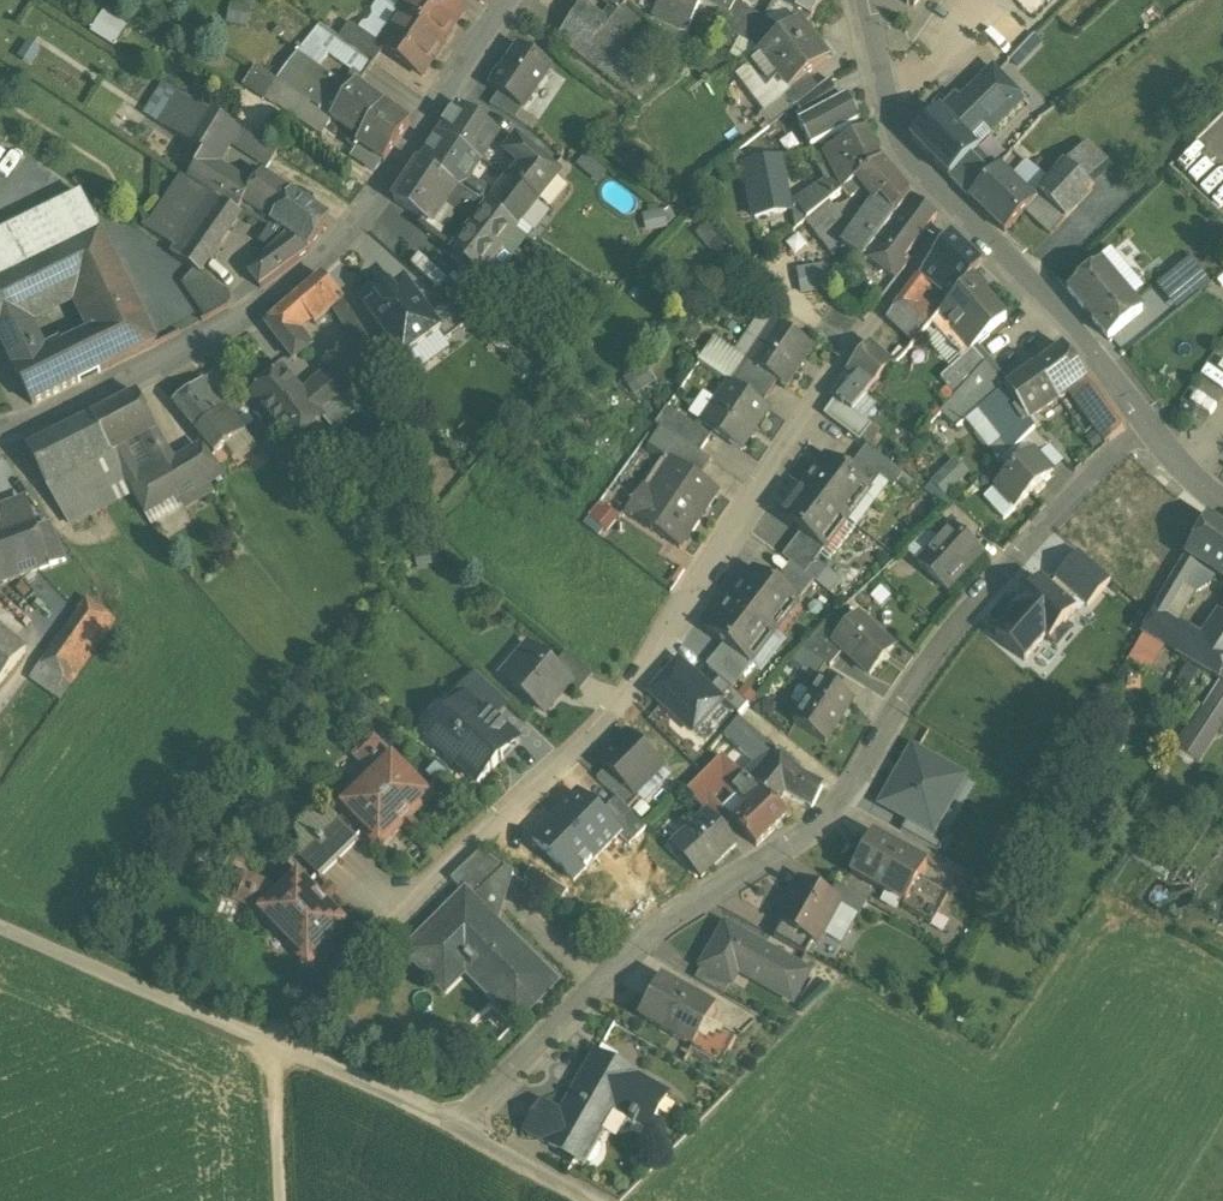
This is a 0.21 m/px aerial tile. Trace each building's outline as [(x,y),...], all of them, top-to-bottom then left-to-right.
[(417,3),(412,0),(411,0),(400,16),(402,18),(442,45),(464,13),(446,0),(419,0),(417,3)] [(579,9),(581,10),(582,8),(587,0),(566,0),(579,9)] [(623,0),(601,0),(619,13),(620,14),(624,10),(628,4),(623,0)] [(652,18),(686,34),(693,19),(694,19),(696,13),(698,3),(700,0),(660,0),(652,18)] [(698,3),(729,18),(736,5),(736,4),(738,0),(700,0),(698,3)] [(801,2),(796,12),(811,20),(822,0),(798,0),(801,2)] [(729,18),(698,3),(696,13),(694,19),(719,32),(731,19),(729,18)] [(736,4),(736,5),(729,18),(731,19),(719,32),(751,49),(766,21),(736,4)] [(251,10),(230,7),(227,27),(248,31),(251,10)] [(607,27),(582,8),(581,10),(579,9),(558,40),(582,58),(608,28),(607,27)] [(619,13),(607,27),(608,28),(582,58),(597,70),(615,48),(638,22),(624,10),(620,14),(619,13)] [(811,20),(796,12),(785,32),(789,34),(800,25),(802,27),(811,20)] [(127,29),(104,14),(92,35),(115,49),(127,29)] [(442,45),(402,18),(392,33),(394,34),(384,48),(382,50),(383,51),(422,78),(443,46),(442,45)] [(766,21),(751,49),(761,55),(789,34),(785,32),(766,21)] [(384,48),(350,25),(339,40),(374,64),(383,51),(382,50),(384,48)] [(761,55),(754,60),(773,83),(780,78),(789,89),(790,91),(808,77),(828,61),(802,27),(800,25),(789,34),(761,55)] [(339,40),(321,27),(316,33),(325,40),(318,50),(328,57),(363,81),(374,64),(339,40)] [(316,33),(298,57),(319,71),(328,57),(318,50),(325,40),(316,33)] [(661,85),(615,48),(597,70),(638,103),(661,85)] [(518,49),(492,88),(500,94),(523,110),(550,70),(518,49)] [(319,71),(298,57),(279,83),(288,89),(305,100),(313,106),(333,119),(351,93),(319,71)] [(773,83),(754,60),(748,65),(749,67),(736,77),(764,113),(784,97),(782,95),(789,89),(780,78),(773,83)] [(995,75),(964,104),(983,124),(983,125),(984,127),(983,129),(991,137),(1023,105),(995,75)] [(808,77),(790,91),(789,89),(782,95),(784,97),(794,109),(796,107),(818,90),(808,77)] [(818,90),(796,107),(803,121),(840,101),(830,81),(818,90)] [(333,119),(332,121),(354,136),(361,140),(361,141),(384,106),(357,85),(351,93),(333,119)] [(305,100),(288,89),(280,100),(297,112),(305,100)] [(523,110),(500,94),(490,107),(515,122),(523,110)] [(217,119),(178,95),(158,126),(214,163),(236,130),(227,125),(217,119)] [(964,104),(956,96),(938,113),(969,143),(983,129),(984,127),(983,125),(983,124),(964,104)] [(803,121),(798,124),(811,150),(861,123),(848,98),(840,101),(803,121)] [(236,112),(226,105),(217,119),(227,125),(236,112)] [(333,119),(313,106),(307,115),(327,129),(332,121),(333,119)] [(384,106),(361,141),(361,140),(357,146),(358,147),(384,164),(410,124),(384,106)] [(496,135),(456,109),(439,134),(479,161),(491,143),(496,135)] [(969,143),(938,113),(911,141),(949,179),(970,158),(977,151),(969,143)] [(991,137),(983,129),(969,143),(977,151),(991,137)] [(1071,131),(1034,171),(1048,186),(1066,166),(1080,179),(1100,157),(1071,131)] [(479,161),(439,134),(419,164),(452,186),(459,191),(466,196),(472,187),(465,183),(479,161)] [(866,134),(826,155),(841,182),(846,192),(857,184),(882,164),(867,135),(866,135),(866,134)] [(354,136),(347,147),(355,152),(358,147),(357,146),(361,140),(354,136)] [(516,140),(503,154),(522,169),(531,153),(516,140)] [(559,175),(531,153),(522,169),(511,183),(537,203),(559,175)] [(991,178),(970,158),(949,179),(970,199),(991,178)] [(199,159),(194,166),(198,168),(203,162),(199,159)] [(777,161),(755,165),(765,216),(787,212),(777,161)] [(250,194),(203,162),(198,168),(191,179),(240,212),(247,201),(246,201),(250,194)] [(452,186),(419,164),(395,201),(428,223),(452,186)] [(882,164),(857,184),(864,192),(876,206),(895,215),(910,196),(882,164)] [(765,216),(755,165),(749,167),(751,183),(748,184),(755,218),(765,216)] [(1048,186),(1038,196),(1065,221),(1092,191),(1080,179),(1066,166),(1048,186)] [(1034,202),(1000,169),(991,178),(970,199),(1005,234),(1025,213),(1035,203),(1034,202)] [(250,194),(246,201),(247,201),(260,211),(274,222),(291,196),(262,176),(250,194)] [(241,217),(184,178),(147,231),(177,250),(172,256),(194,272),(201,277),(241,217)] [(841,182),(829,188),(836,199),(844,194),(846,192),(841,182)] [(537,203),(511,183),(496,203),(490,210),(516,229),(537,203)] [(846,192),(844,194),(852,203),(864,192),(857,184),(846,192)] [(827,186),(798,205),(807,221),(830,204),(836,199),(829,188),(827,186)] [(496,203),(472,187),(466,196),(489,211),(490,210),(496,203)] [(466,196),(459,191),(453,200),(482,220),(489,211),(466,196)] [(876,206),(864,192),(852,203),(861,213),(864,211),(868,216),(876,206)] [(330,223),(291,196),(274,222),(271,225),(311,251),(330,223)] [(895,215),(878,238),(905,259),(936,218),(910,196),(895,215)] [(1065,221),(1038,196),(1034,202),(1035,203),(1025,213),(1050,237),(1065,221)] [(0,238),(0,282),(59,254),(101,233),(83,198),(0,238)] [(807,221),(806,221),(821,242),(845,224),(830,204),(807,221)] [(868,216),(842,249),(862,262),(865,258),(878,238),(895,215),(876,206),(868,216)] [(515,231),(489,211),(482,220),(455,255),(480,274),(480,275),(500,250),(515,231)] [(311,251),(271,225),(259,244),(272,253),(256,269),(256,270),(249,276),(260,290),(309,253),(311,251)] [(79,295),(102,343),(69,359),(80,384),(156,347),(101,233),(59,254),(0,282),(0,337),(12,361),(39,348),(26,320),(79,295)] [(905,259),(878,238),(865,258),(896,282),(910,262),(905,259)] [(951,238),(921,278),(930,285),(929,286),(951,304),(965,289),(964,288),(972,279),(982,267),(951,238)] [(500,250),(480,275),(480,274),(479,275),(493,286),(513,259),(500,250)] [(1178,312),(1211,285),(1191,260),(1157,287),(1178,312)] [(1101,265),(1068,292),(1109,340),(1141,313),(1101,265)] [(827,268),(798,272),(802,295),(831,290),(827,268)] [(201,277),(194,272),(183,284),(208,320),(229,308),(237,303),(201,277)] [(921,278),(920,276),(909,291),(919,299),(929,286),(930,285),(921,278)] [(323,278),(281,312),(295,330),(309,319),(315,325),(334,309),(342,301),(323,278)] [(951,304),(939,317),(971,353),(971,354),(973,352),(1007,321),(972,279),(964,288),(965,289),(951,304)] [(404,361),(441,335),(430,319),(406,287),(393,296),(391,292),(378,301),(381,304),(369,313),(404,361)] [(938,318),(919,299),(909,291),(899,304),(927,330),(938,318)] [(369,341),(342,301),(334,309),(336,313),(341,321),(342,321),(355,341),(361,346),(369,341)] [(926,331),(898,305),(870,344),(881,354),(891,343),(900,333),(905,337),(910,342),(914,345),(926,331)] [(441,335),(446,342),(468,326),(448,306),(430,319),(441,335)] [(295,330),(281,312),(266,325),(294,361),(310,351),(295,330)] [(746,361),(749,363),(776,323),(765,316),(738,356),(715,340),(699,364),(730,385),(746,361)] [(776,323),(749,363),(779,383),(786,388),(813,348),(776,323)] [(900,333),(891,343),(896,348),(905,337),(900,333)] [(870,344),(847,373),(831,397),(835,401),(852,414),(853,413),(893,366),(881,354),(870,344)] [(63,348),(16,371),(33,406),(80,384),(69,359),(63,348)] [(375,379),(349,348),(322,371),(325,374),(345,398),(348,402),(375,379)] [(1063,349),(1037,369),(1059,401),(1072,391),(1086,381),(1063,349)] [(971,353),(941,380),(958,398),(987,366),(973,352),(971,354),(971,353)] [(762,408),(779,383),(749,363),(746,361),(730,385),(762,408)] [(1037,369),(1005,390),(1027,422),(1059,401),(1037,369)] [(301,394),(283,373),(252,398),(292,445),(322,419),(321,418),(301,394)] [(325,374),(301,394),(321,418),(345,398),(325,374)] [(269,441),(214,375),(204,382),(244,434),(245,433),(270,464),(279,456),(268,442),(269,441)] [(1123,431),(1086,381),(1072,391),(1109,442),(1123,431)] [(244,434),(204,382),(174,405),(215,456),(244,434)] [(730,385),(702,426),(743,453),(769,413),(762,408),(730,385)] [(1027,422),(1005,390),(977,412),(1009,455),(1025,442),(1035,433),(1027,422)] [(138,395),(91,419),(109,454),(140,439),(156,431),(138,395)] [(871,427),(853,413),(852,414),(835,401),(824,416),(859,443),(871,427)] [(712,440),(667,410),(655,426),(676,441),(700,456),(712,440)] [(91,419),(27,452),(46,489),(47,489),(110,456),(109,454),(91,419)] [(166,451),(156,431),(140,439),(161,475),(163,474),(177,466),(166,451)] [(1050,450),(1035,433),(1025,442),(1034,453),(1040,459),(1050,450)] [(700,456),(676,441),(664,459),(681,469),(682,468),(700,480),(711,464),(700,456)] [(868,448),(857,462),(879,480),(887,486),(893,490),(904,477),(868,448)] [(204,451),(192,459),(209,485),(223,476),(204,451)] [(1034,453),(995,489),(1015,510),(1053,474),(1040,459),(1034,453)] [(125,454),(113,461),(131,491),(143,485),(125,454)] [(110,456),(47,489),(66,522),(70,525),(131,493),(131,491),(113,461),(110,456)] [(848,473),(829,458),(805,488),(842,517),(866,487),(848,473)] [(936,500),(968,471),(956,458),(924,488),(936,500)] [(192,459),(178,467),(177,466),(163,474),(176,495),(180,501),(209,485),(192,459)] [(879,480),(857,462),(848,473),(866,487),(871,490),(879,480)] [(700,480),(682,468),(681,469),(659,501),(642,490),(626,515),(680,551),(719,493),(700,480)] [(143,485),(131,491),(131,493),(144,515),(165,502),(166,503),(168,502),(167,501),(176,495),(163,474),(143,485)] [(871,490),(866,487),(842,517),(855,528),(887,486),(879,480),(871,490)] [(842,517),(805,488),(781,519),(802,535),(818,548),(842,517)] [(586,528),(608,535),(617,512),(595,504),(586,528)] [(981,532),(954,507),(941,519),(951,529),(953,527),(973,546),(981,532)] [(1207,520),(1188,554),(1200,562),(1218,574),(1222,577),(1222,530),(1207,520)] [(951,529),(919,564),(947,591),(981,554),(973,546),(953,527),(951,529)] [(3,542),(0,543),(0,585),(49,567),(39,536),(37,530),(3,542)] [(54,530),(39,536),(49,567),(67,561),(54,530)] [(802,535),(783,559),(790,565),(805,577),(817,561),(824,553),(818,548),(802,535)] [(1111,582),(1079,554),(1055,580),(1056,581),(1077,600),(1088,608),(1111,582)] [(1200,562),(1188,554),(1164,593),(1154,614),(1165,620),(1185,587),(1200,562)] [(843,580),(817,561),(805,577),(815,583),(831,596),(843,580)] [(1218,574),(1200,562),(1185,587),(1196,594),(1211,585),(1218,574)] [(805,577),(790,565),(774,585),(793,600),(798,604),(815,583),(805,577)] [(774,585),(755,571),(731,601),(769,631),(793,600),(774,585)] [(1017,613),(996,637),(1025,662),(1046,638),(1051,642),(1063,627),(1077,612),(1071,607),(1050,589),(1040,580),(1014,610),(1017,613)] [(1056,581),(1050,589),(1071,607),(1077,600),(1056,581)] [(769,631),(731,601),(707,632),(726,647),(745,662),(769,631)] [(87,603),(32,679),(60,700),(115,623),(87,603)] [(1154,614),(1143,634),(1219,679),(1220,678),(1222,673),(1222,653),(1206,643),(1165,620),(1154,614)] [(858,617),(836,642),(835,643),(844,651),(870,675),(894,649),(858,617)] [(1206,643),(1222,653),(1222,617),(1206,643)] [(1070,634),(1063,627),(1051,642),(1058,648),(1070,634)] [(830,667),(844,651),(835,643),(836,642),(824,630),(802,649),(830,667)] [(0,631),(0,686),(27,653),(0,631)] [(745,662),(726,647),(709,669),(721,680),(732,690),(750,666),(745,662)] [(792,665),(820,682),(822,679),(830,667),(802,649),(792,665)] [(565,654),(553,669),(571,684),(569,686),(579,694),(593,678),(565,654)] [(553,669),(542,659),(537,665),(529,658),(507,683),(544,715),(569,686),(571,684),(553,669)] [(679,662),(650,694),(693,733),(723,701),(711,691),(679,662)] [(508,705),(477,676),(455,700),(462,706),(470,697),(494,720),(508,705)] [(851,697),(822,679),(820,682),(793,723),(826,744),(843,716),(840,714),(851,697)] [(732,690),(721,680),(711,691),(723,701),(739,715),(749,705),(732,690)] [(1180,747),(1197,758),(1222,717),(1222,682),(1180,747)] [(462,706),(442,728),(454,739),(442,752),(444,754),(445,761),(450,766),(457,766),(476,784),(490,768),(492,770),(503,759),(500,756),(515,740),(494,720),(470,697),(462,706)] [(1132,720),(1114,710),(1103,730),(1121,740),(1132,720)] [(756,763),(769,749),(740,723),(726,738),(756,763)] [(628,735),(601,763),(607,769),(633,795),(634,794),(660,768),(628,735)] [(373,743),(357,758),(366,768),(373,762),(370,759),(374,755),(376,758),(382,752),(373,743)] [(804,781),(769,749),(756,763),(744,776),(745,778),(754,786),(755,786),(775,804),(784,795),(811,808),(821,788),(805,780),(804,781)] [(912,749),(881,803),(909,819),(933,833),(964,779),(912,749)] [(428,795),(398,764),(396,766),(382,752),(376,758),(374,755),(370,759),(373,762),(366,768),(377,778),(362,793),(359,791),(341,808),(380,847),(401,827),(402,828),(411,820),(409,818),(416,812),(414,809),(428,795)] [(744,776),(722,757),(711,769),(727,784),(733,790),(745,778),(744,776)] [(446,776),(436,767),(427,777),(437,785),(446,776)] [(633,795),(607,769),(597,780),(617,800),(627,811),(639,799),(634,794),(633,795)] [(727,784),(711,769),(710,770),(705,774),(722,789),(727,784)] [(687,792),(702,808),(702,809),(713,798),(722,789),(705,774),(687,792)] [(734,820),(733,821),(733,822),(755,848),(788,816),(775,804),(755,786),(754,786),(745,778),(733,790),(750,805),(734,820)] [(702,808),(687,792),(680,800),(695,815),(702,808)] [(579,796),(556,819),(597,859),(620,836),(600,817),(579,796)] [(734,820),(713,798),(702,809),(707,813),(724,831),(733,822),(733,821),(734,820)] [(600,817),(620,836),(631,847),(647,830),(627,811),(617,800),(600,817)] [(707,813),(672,847),(702,878),(737,845),(724,831),(707,813)] [(295,840),(299,845),(292,852),(299,859),(316,843),(314,840),(318,837),(320,839),(338,822),(331,814),(324,821),(318,817),(311,816),(305,817),(299,821),(295,826),(294,833),(295,840)] [(556,819),(533,842),(574,882),(597,859),(556,819)] [(933,833),(909,819),(901,831),(938,852),(946,840),(933,833)] [(419,829),(411,820),(402,828),(411,837),(419,829)] [(338,822),(320,839),(318,837),(314,840),(316,843),(299,859),(320,881),(359,843),(338,822)] [(926,867),(872,837),(851,874),(904,904),(905,905),(919,880),(926,867)] [(506,870),(480,854),(451,881),(464,894),(465,893),(473,901),(506,870)] [(524,882),(561,904),(568,893),(531,871),(524,882)] [(309,893),(295,878),(277,897),(270,890),(257,885),(254,893),(251,892),(249,896),(252,898),(249,906),(257,909),(260,913),(258,914),(276,932),(278,930),(293,945),(290,947),(308,965),(348,927),(327,906),(328,905),(319,896),(319,897),(312,890),(309,893)] [(245,880),(237,902),(249,906),(252,898),(249,896),(251,892),(254,893),(257,885),(245,880)] [(948,896),(919,880),(905,905),(904,904),(902,908),(932,924),(948,896)] [(827,898),(799,882),(777,922),(781,925),(812,943),(816,945),(839,906),(839,905),(827,898)] [(866,902),(835,885),(827,898),(839,905),(839,906),(859,917),(866,902)] [(337,896),(328,887),(319,896),(328,905),(337,896)] [(473,901),(465,893),(464,894),(404,955),(435,986),(462,958),(503,998),(496,1005),(517,1026),(558,985),(473,901)] [(812,943),(781,925),(773,938),(805,956),(812,943)] [(810,975),(726,928),(702,969),(702,970),(725,982),(726,980),(736,963),(796,998),(810,975)] [(349,944),(339,953),(349,962),(358,953),(349,944)] [(725,982),(702,970),(695,982),(723,998),(733,984),(726,980),(725,982)] [(714,1012),(660,981),(638,1019),(692,1049),(693,1050),(707,1025),(714,1012)] [(735,1041),(707,1025),(693,1050),(692,1049),(690,1053),(719,1069),(735,1041)] [(595,1055),(561,1116),(540,1105),(525,1133),(584,1166),(614,1112),(648,1130),(667,1096),(595,1055)]
